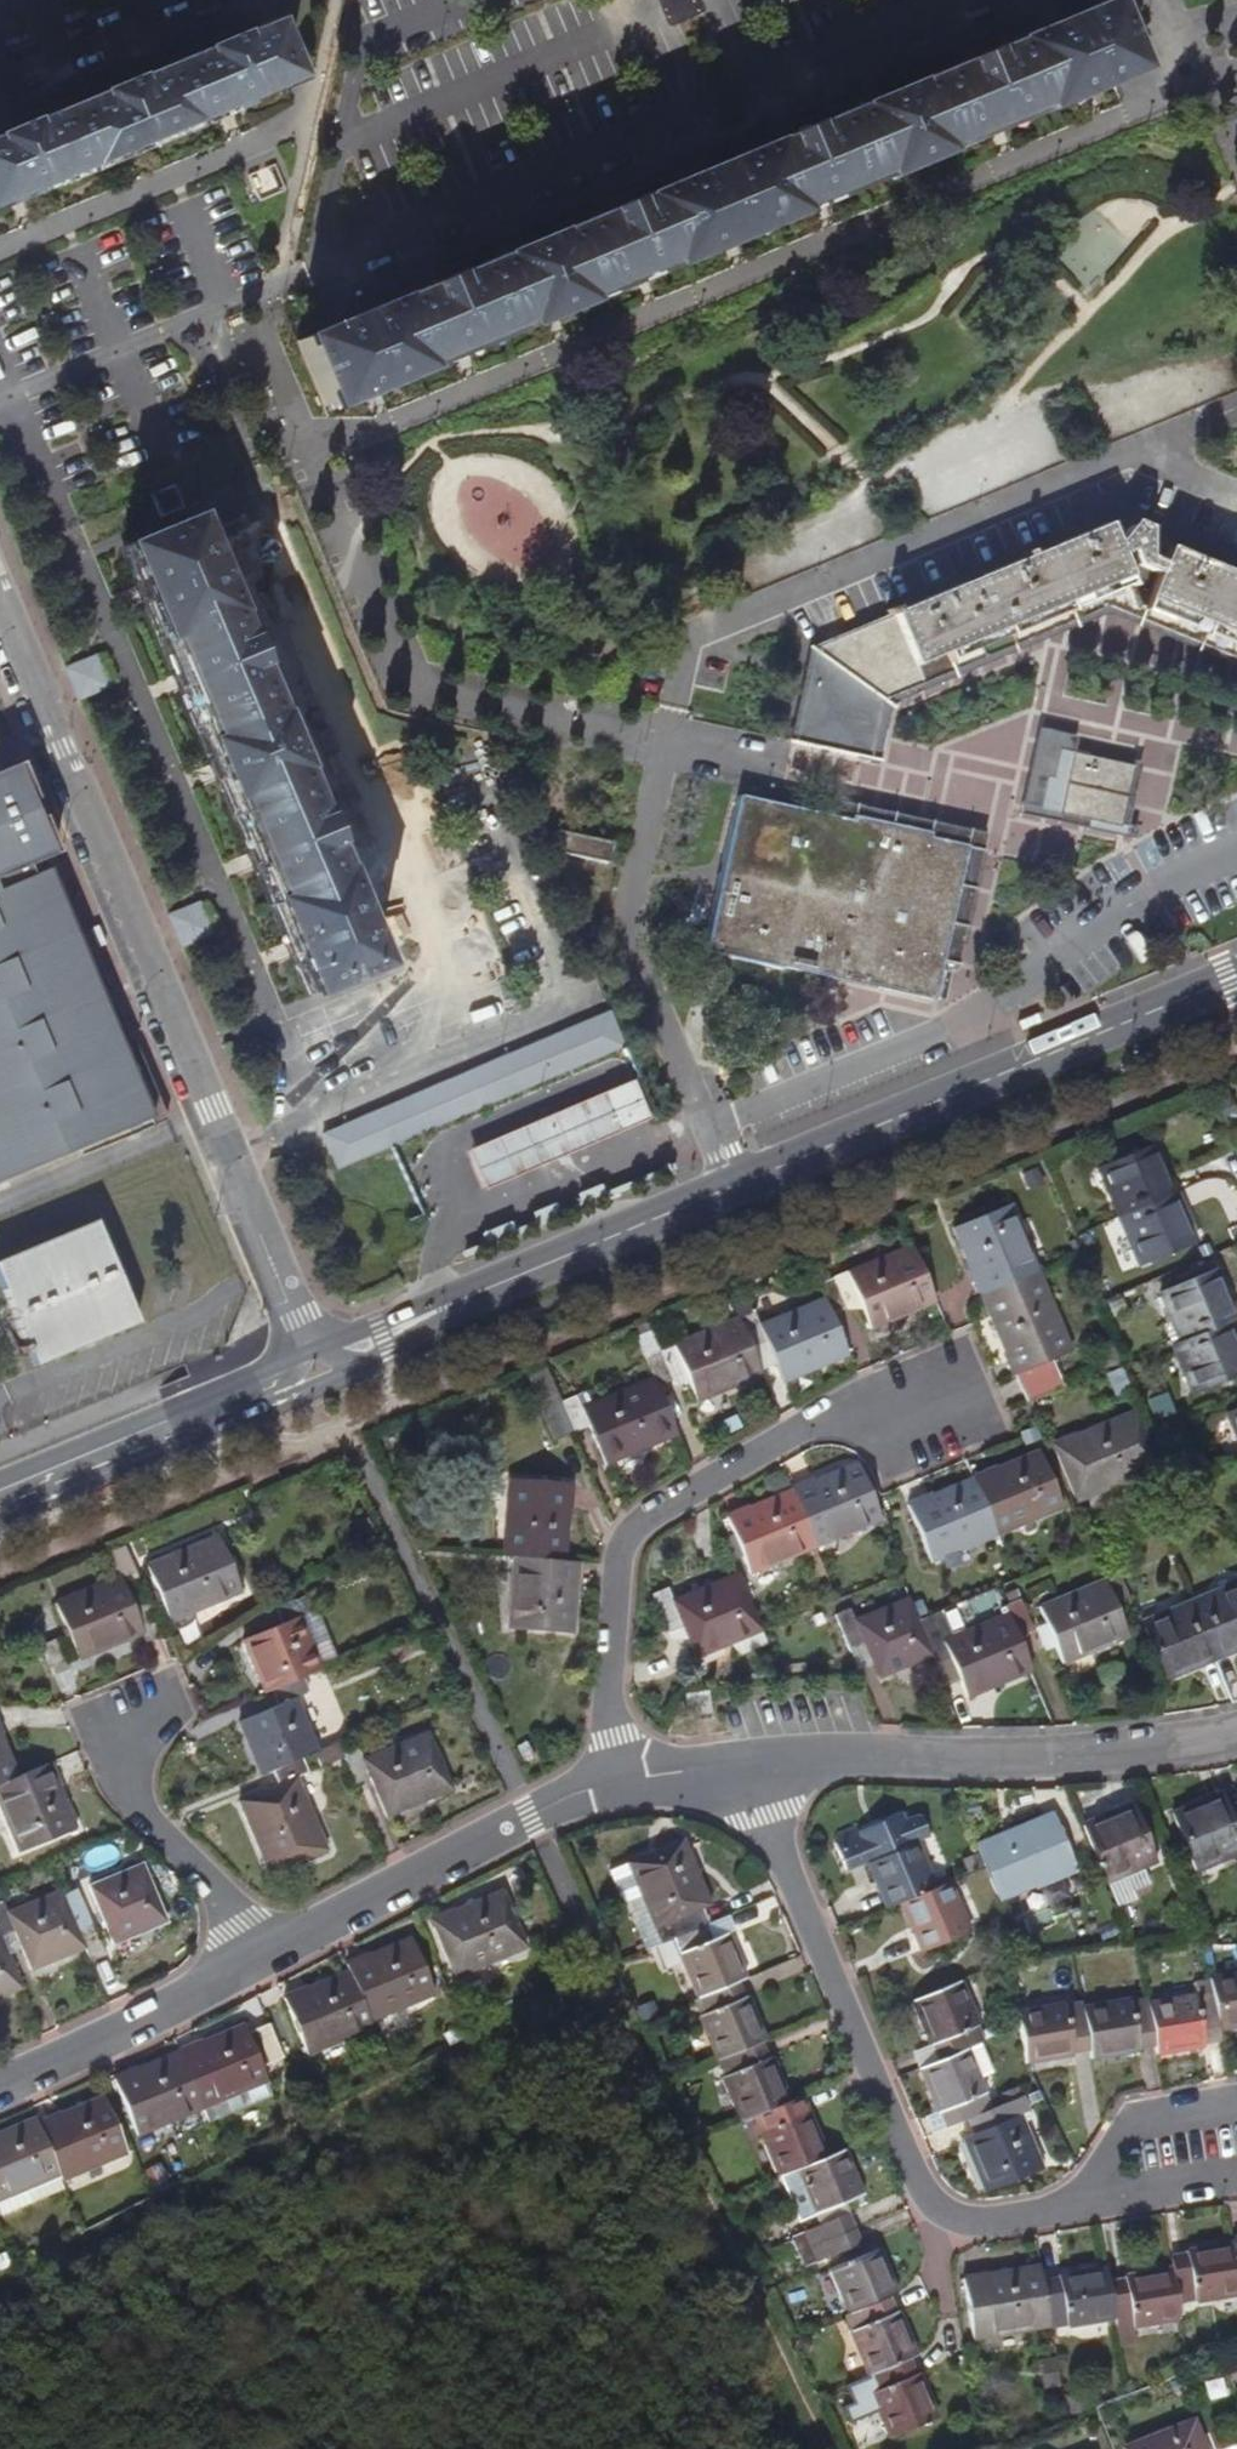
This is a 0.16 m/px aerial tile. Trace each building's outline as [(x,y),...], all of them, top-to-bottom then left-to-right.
[(322,407),(1129,71),(1102,5),(295,342),(322,407)] [(283,86),(259,30),(0,137),(0,206),(283,86)] [(182,509),(173,486),(149,496),(159,519),(182,509)] [(870,696),(1131,585),(1123,568),(1129,565),(1147,558),(1142,546),(1144,545),(1145,543),(1147,539),(1147,535),(1146,530),(1144,527),(1141,524),(1138,522),(1134,521),(1130,522),(1126,523),(1123,525),(1120,529),(1119,532),(1111,536),(1106,523),(813,647),(793,742),(857,756),(870,696)] [(367,973),(181,524),(125,548),(311,996),(367,973)] [(1168,547),(1155,576),(1141,611),(1236,651),(1236,575),(1168,547)] [(1155,576),(1129,565),(1123,568),(1131,585),(870,696),(857,756),(883,762),(894,711),(898,705),(906,699),(1108,616),(1117,616),(1131,621),(1236,664),(1236,651),(1141,611),(1155,576)] [(109,690),(96,660),(68,673),(80,702),(109,690)] [(1121,826),(1134,767),(1063,751),(1066,737),(1046,733),(1044,741),(1041,740),(1030,789),(1054,794),(1050,811),(1121,826)] [(14,764),(0,769),(0,1178),(131,1124),(134,1132),(161,1121),(14,764)] [(1050,811),(1054,794),(1030,789),(1025,814),(1119,835),(1121,826),(1050,811)] [(935,1000),(968,852),(927,843),(928,837),(851,820),(850,825),(837,822),(737,800),(701,956),(817,983),(818,975),(934,1001),(935,1000)] [(959,975),(990,835),(841,802),(837,822),(850,825),(851,820),(928,837),(927,843),(968,852),(935,1000),(943,1001),(949,973),(959,975)] [(612,856),(618,834),(562,819),(556,842),(612,856)] [(212,934),(199,905),(170,917),(182,947),(212,934)] [(396,1133),(623,1037),(608,1001),(320,1122),(335,1158),(396,1133)] [(482,1181),(647,1110),(630,1071),(465,1141),(482,1181)] [(1233,1109),(1225,1092),(1215,1096),(1222,1114),(1233,1109)] [(1173,1195),(1154,1147),(1096,1170),(1116,1219),(1173,1195)] [(1041,1182),(1034,1167),(1021,1172),(1028,1188),(1041,1182)] [(1193,1244),(1173,1195),(1116,1219),(1135,1267),(1193,1244)] [(1031,1272),(1003,1205),(948,1228),(975,1295),(1031,1272)] [(96,1222),(0,1262),(0,1280),(35,1367),(138,1326),(96,1222)] [(934,1301),(911,1244),(816,1284),(822,1298),(828,1314),(856,1302),(867,1329),(934,1301)] [(1031,1272),(975,1295),(1020,1402),(1059,1385),(1048,1359),(1064,1352),(1031,1272)] [(1232,1321),(1213,1272),(1156,1295),(1175,1344),(1225,1324),(1232,1321)] [(747,1301),(733,1307),(737,1318),(760,1370),(774,1364),(781,1381),(845,1354),(828,1314),(822,1298),(757,1326),(747,1301)] [(647,1322),(631,1329),(650,1374),(656,1388),(671,1381),(673,1386),(687,1381),(695,1401),(762,1373),(760,1370),(737,1318),(658,1351),(647,1322)] [(1225,1324),(1175,1344),(1168,1347),(1187,1395),(1236,1375),(1236,1353),(1225,1324)] [(1111,1364),(1105,1347),(1091,1352),(1097,1369),(1111,1364)] [(547,1366),(529,1374),(556,1437),(574,1429),(573,1428),(561,1399),(547,1366)] [(1115,1401),(1132,1395),(1124,1371),(1107,1377),(1115,1401)] [(656,1388),(650,1374),(580,1405),(575,1393),(561,1399),(573,1428),(588,1422),(605,1463),(675,1433),(656,1388)] [(1148,1404),(1155,1422),(1173,1416),(1167,1398),(1148,1404)] [(1222,1412),(1236,1448),(1236,1406),(1222,1412)] [(1156,1470),(1133,1413),(1050,1447),(1073,1504),(1156,1470)] [(1034,1437),(1030,1428),(1017,1433),(1021,1442),(1034,1437)] [(1057,1512),(1034,1456),(970,1481),(993,1537),(1057,1512)] [(876,1519),(853,1463),(789,1489),(811,1545),(876,1519)] [(560,1558),(566,1480),(506,1475),(499,1553),(514,1554),(560,1558)] [(993,1537),(970,1481),(905,1507),(927,1563),(993,1537)] [(1195,1500),(1189,1484),(1177,1489),(1183,1505),(1195,1500)] [(811,1545),(789,1489),(724,1515),(746,1571),(811,1545)] [(1187,1510),(1198,1505),(1195,1500),(1183,1505),(1185,1508),(1187,1510)] [(232,1596),(209,1540),(144,1567),(167,1623),(232,1596)] [(142,1641),(158,1634),(146,1605),(120,1546),(104,1553),(115,1579),(129,1612),(139,1635),(142,1641)] [(567,1629),(573,1559),(560,1558),(514,1554),(508,1624),(567,1629)] [(756,1628),(732,1570),(666,1596),(662,1584),(646,1590),(658,1619),(673,1613),(682,1634),(690,1653),(725,1639),(734,1652),(761,1641),(756,1628)] [(1123,1598),(1112,1570),(1096,1576),(1108,1604),(1123,1598)] [(1096,1576),(1031,1602),(1038,1620),(1047,1640),(1055,1659),(1120,1632),(1108,1604),(1096,1576)] [(1234,1577),(1185,1597),(1207,1651),(1236,1639),(1236,1585),(1234,1577)] [(129,1612),(115,1579),(52,1605),(75,1662),(139,1635),(129,1612)] [(241,1635),(262,1689),(266,1688),(296,1676),(321,1666),(320,1662),(335,1656),(314,1607),(310,1608),(304,1593),(274,1605),(280,1619),(241,1635)] [(913,1620),(902,1596),(846,1617),(842,1607),(826,1613),(840,1651),(858,1644),(865,1663),(869,1675),(926,1653),(913,1620)] [(1012,1596),(997,1602),(1001,1609),(1010,1631),(1018,1652),(1032,1646),(1024,1625),(1012,1596)] [(1207,1651),(1185,1597),(1136,1616),(1158,1670),(1207,1651)] [(1010,1631),(1001,1609),(935,1636),(927,1615),(913,1620),(926,1653),(928,1659),(943,1653),(952,1675),(959,1692),(1024,1666),(1018,1652),(1010,1631)] [(817,1622),(813,1611),(804,1615),(807,1625),(817,1622)] [(682,1634),(673,1613),(658,1619),(661,1629),(664,1634),(667,1635),(673,1636),(682,1634)] [(1038,1620),(1024,1625),(1032,1646),(1047,1640),(1038,1620)] [(65,1668),(53,1640),(37,1646),(49,1675),(65,1668)] [(865,1663),(858,1644),(840,1651),(847,1669),(865,1663)] [(952,1675),(943,1653),(928,1659),(937,1681),(952,1675)] [(321,1686),(315,1671),(298,1678),(305,1693),(321,1686)] [(309,1751),(289,1698),(302,1693),(296,1676),(266,1688),(272,1704),(232,1720),(253,1774),(268,1768),(298,1756),(309,1751)] [(712,1721),(709,1695),(686,1698),(689,1724),(712,1721)] [(450,1789),(428,1730),(358,1757),(354,1746),(337,1753),(350,1783),(367,1777),(381,1815),(450,1789)] [(532,1753),(524,1738),(515,1742),(523,1758),(532,1753)] [(0,1750),(0,1784),(13,1778),(0,1750)] [(321,1850),(292,1777),(305,1773),(298,1756),(268,1768),(274,1784),(234,1800),(263,1873),(321,1850)] [(44,1764),(13,1778),(0,1784),(0,1817),(16,1854),(73,1829),(44,1764)] [(1218,1791),(1168,1811),(1192,1867),(1236,1848),(1236,1838),(1221,1800),(1218,1791)] [(1221,1800),(1236,1838),(1236,1793),(1221,1800)] [(1148,1860),(1125,1804),(1075,1824),(1109,1907),(1127,1899),(1124,1890),(1141,1884),(1134,1866),(1148,1860)] [(928,1882),(908,1835),(923,1829),(917,1814),(906,1808),(875,1821),(878,1828),(866,1833),(847,1825),(831,1832),(829,1836),(841,1864),(862,1855),(881,1901),(895,1896),(928,1882)] [(1064,1852),(1047,1809),(969,1840),(978,1862),(990,1892),(1026,1878),(1057,1866),(1053,1856),(1064,1852)] [(704,1900),(678,1837),(603,1869),(613,1892),(620,1901),(622,1900),(635,1895),(653,1940),(702,1919),(704,1918),(698,1902),(704,1900)] [(1070,1867),(1064,1852),(1053,1856),(1057,1866),(1026,1878),(1028,1883),(1070,1867)] [(162,1926),(137,1866),(85,1888),(110,1948),(162,1926)] [(966,1926),(944,1875),(928,1882),(895,1896),(917,1947),(966,1926)] [(86,1924),(70,1888),(57,1894),(71,1930),(86,1924)] [(524,1944),(500,1888),(429,1920),(453,1975),(524,1944)] [(57,1894),(3,1915),(0,1907),(0,1934),(9,1930),(25,1973),(80,1952),(71,1930),(57,1894)] [(653,1940),(635,1895),(622,1900),(641,1945),(653,1940)] [(1184,1915),(1180,1903),(1169,1907),(1174,1920),(1184,1915)] [(702,1919),(708,1934),(716,1931),(730,1925),(724,1910),(704,1918),(702,1919)] [(1188,1925),(1184,1915),(1174,1920),(1177,1927),(1188,1925)] [(734,1975),(716,1931),(708,1934),(702,1919),(653,1940),(641,1945),(651,1969),(671,1961),(685,1996),(692,1993),(721,1981),(734,1975)] [(99,1954),(87,1924),(86,1924),(71,1930),(80,1952),(84,1960),(99,1954)] [(1214,1934),(1212,1924),(1197,1928),(1199,1937),(1214,1934)] [(429,1993),(405,1936),(340,1964),(343,1970),(365,2020),(429,1993)] [(16,1987),(0,1947),(0,1994),(16,1987)] [(1203,1973),(1206,1989),(1212,2022),(1236,2018),(1236,1968),(1203,1973)] [(365,2020),(343,1970),(280,1996),(304,2053),(367,2027),(365,2020)] [(741,1990),(734,1975),(721,1981),(727,1996),(741,1990)] [(973,2021),(954,1975),(907,1995),(926,2041),(939,2035),(946,2050),(962,2043),(977,2037),(971,2022),(973,2021)] [(759,2036),(741,1990),(727,1996),(721,1981),(692,1993),(698,2008),(694,2010),(713,2055),(743,2043),(759,2036)] [(1196,2024),(1212,2022),(1206,1989),(1191,1991),(1190,1988),(1141,1995),(1147,2029),(1150,2042),(1151,2048),(1199,2041),(1196,2024)] [(1081,2026),(1076,2001),(1075,1992),(1060,1994),(1060,1992),(1010,1999),(1014,2022),(1020,2053),(1068,2046),(1065,2029),(1081,2026)] [(1147,2029),(1141,1995),(1141,1994),(1125,1996),(1125,1994),(1076,2001),(1081,2026),(1084,2043),(1085,2052),(1134,2045),(1132,2032),(1147,2029)] [(653,2010),(647,1995),(629,2002),(636,2017),(653,2010)] [(1215,2039),(1212,2022),(1196,2024),(1199,2041),(1215,2039)] [(260,2065),(269,2061),(256,2027),(245,2031),(242,2023),(176,2049),(199,2107),(204,2121),(271,2094),(260,2065)] [(279,2057),(265,2023),(256,2027),(269,2061),(279,2057)] [(1084,2043),(1081,2026),(1065,2029),(1068,2046),(1084,2043)] [(1150,2042),(1147,2029),(1132,2032),(1134,2045),(1150,2042)] [(946,2050),(939,2035),(926,2041),(906,2049),(912,2063),(932,2056),(946,2050)] [(765,2051),(759,2036),(743,2043),(749,2057),(765,2051)] [(784,2098),(765,2051),(749,2057),(743,2043),(713,2055),(711,2056),(717,2071),(714,2072),(733,2119),(747,2113),(780,2100),(784,2098)] [(981,2088),(962,2043),(946,2050),(932,2056),(912,2063),(931,2109),(945,2103),(951,2117),(953,2117),(984,2104),(978,2090),(981,2088)] [(199,2107),(176,2049),(112,2076),(136,2133),(199,2107)] [(1037,2161),(1016,2108),(1027,2103),(1021,2089),(984,2104),(989,2118),(958,2130),(980,2184),(1037,2161)] [(123,2149),(99,2091),(34,2118),(36,2123),(58,2176),(123,2149)] [(802,2106),(796,2093),(784,2098),(780,2100),(785,2113),(802,2106)] [(821,2151),(802,2106),(785,2113),(780,2100),(747,2113),(753,2127),(749,2129),(768,2174),(774,2171),(787,2166),(821,2151)] [(951,2117),(945,2103),(931,2109),(937,2123),(951,2117)] [(989,2118),(984,2104),(953,2117),(958,2130),(989,2118)] [(0,2138),(0,2219),(2,2223),(67,2196),(58,2176),(36,2123),(0,2138)] [(787,2166),(774,2171),(792,2216),(797,2214),(806,2210),(842,2195),(855,2190),(836,2145),(821,2151),(787,2166)] [(158,2185),(154,2174),(144,2177),(149,2189),(158,2185)] [(853,2221),(842,2195),(806,2210),(797,2214),(802,2226),(833,2213),(839,2226),(853,2221)] [(790,2231),(795,2245),(808,2240),(839,2226),(833,2213),(802,2226),(790,2231)] [(853,2221),(839,2226),(845,2241),(859,2236),(853,2221)] [(1225,2225),(1227,2234),(1228,2241),(1236,2239),(1236,2223),(1225,2225)] [(801,2260),(845,2241),(839,2226),(808,2240),(795,2245),(801,2260)] [(771,2255),(795,2245),(790,2231),(766,2241),(771,2255)] [(1228,2241),(1227,2234),(1180,2243),(1183,2260),(1168,2263),(1175,2305),(1184,2303),(1183,2299),(1236,2289),(1233,2274),(1228,2241)] [(1228,2241),(1233,2274),(1236,2273),(1236,2239),(1228,2241)] [(891,2285),(873,2240),(825,2260),(844,2306),(871,2294),(887,2287),(891,2285)] [(1183,2260),(1180,2243),(1165,2245),(1167,2259),(1168,2263),(1183,2260)] [(1037,2269),(1035,2257),(959,2270),(970,2331),(1045,2318),(1040,2285),(1037,2269)] [(1103,2270),(1101,2258),(1053,2266),(1056,2282),(1040,2285),(1045,2318),(1061,2315),(1061,2318),(1109,2309),(1105,2285),(1103,2270)] [(1168,2263),(1167,2259),(1118,2267),(1121,2283),(1105,2285),(1109,2309),(1111,2319),(1127,2317),(1128,2320),(1176,2312),(1175,2305),(1168,2263)] [(1056,2282),(1053,2266),(1037,2269),(1040,2285),(1056,2282)] [(1121,2283),(1118,2267),(1103,2270),(1105,2285),(1121,2283)] [(892,2301),(887,2287),(871,2294),(877,2307),(892,2301)] [(912,2348),(892,2301),(877,2307),(871,2294),(844,2306),(842,2306),(847,2320),(844,2321),(864,2369),(890,2358),(906,2351),(912,2348)] [(803,2342),(807,2331),(796,2327),(792,2339),(803,2342)] [(913,2366),(906,2351),(890,2358),(896,2373),(913,2366)] [(1039,2356),(1042,2386),(1060,2384),(1057,2354),(1039,2356)] [(931,2410),(913,2366),(896,2373),(890,2358),(864,2369),(861,2370),(867,2385),(863,2387),(882,2431),(931,2410)] [(1201,2428),(1143,2448),(1208,2448),(1201,2428)]
